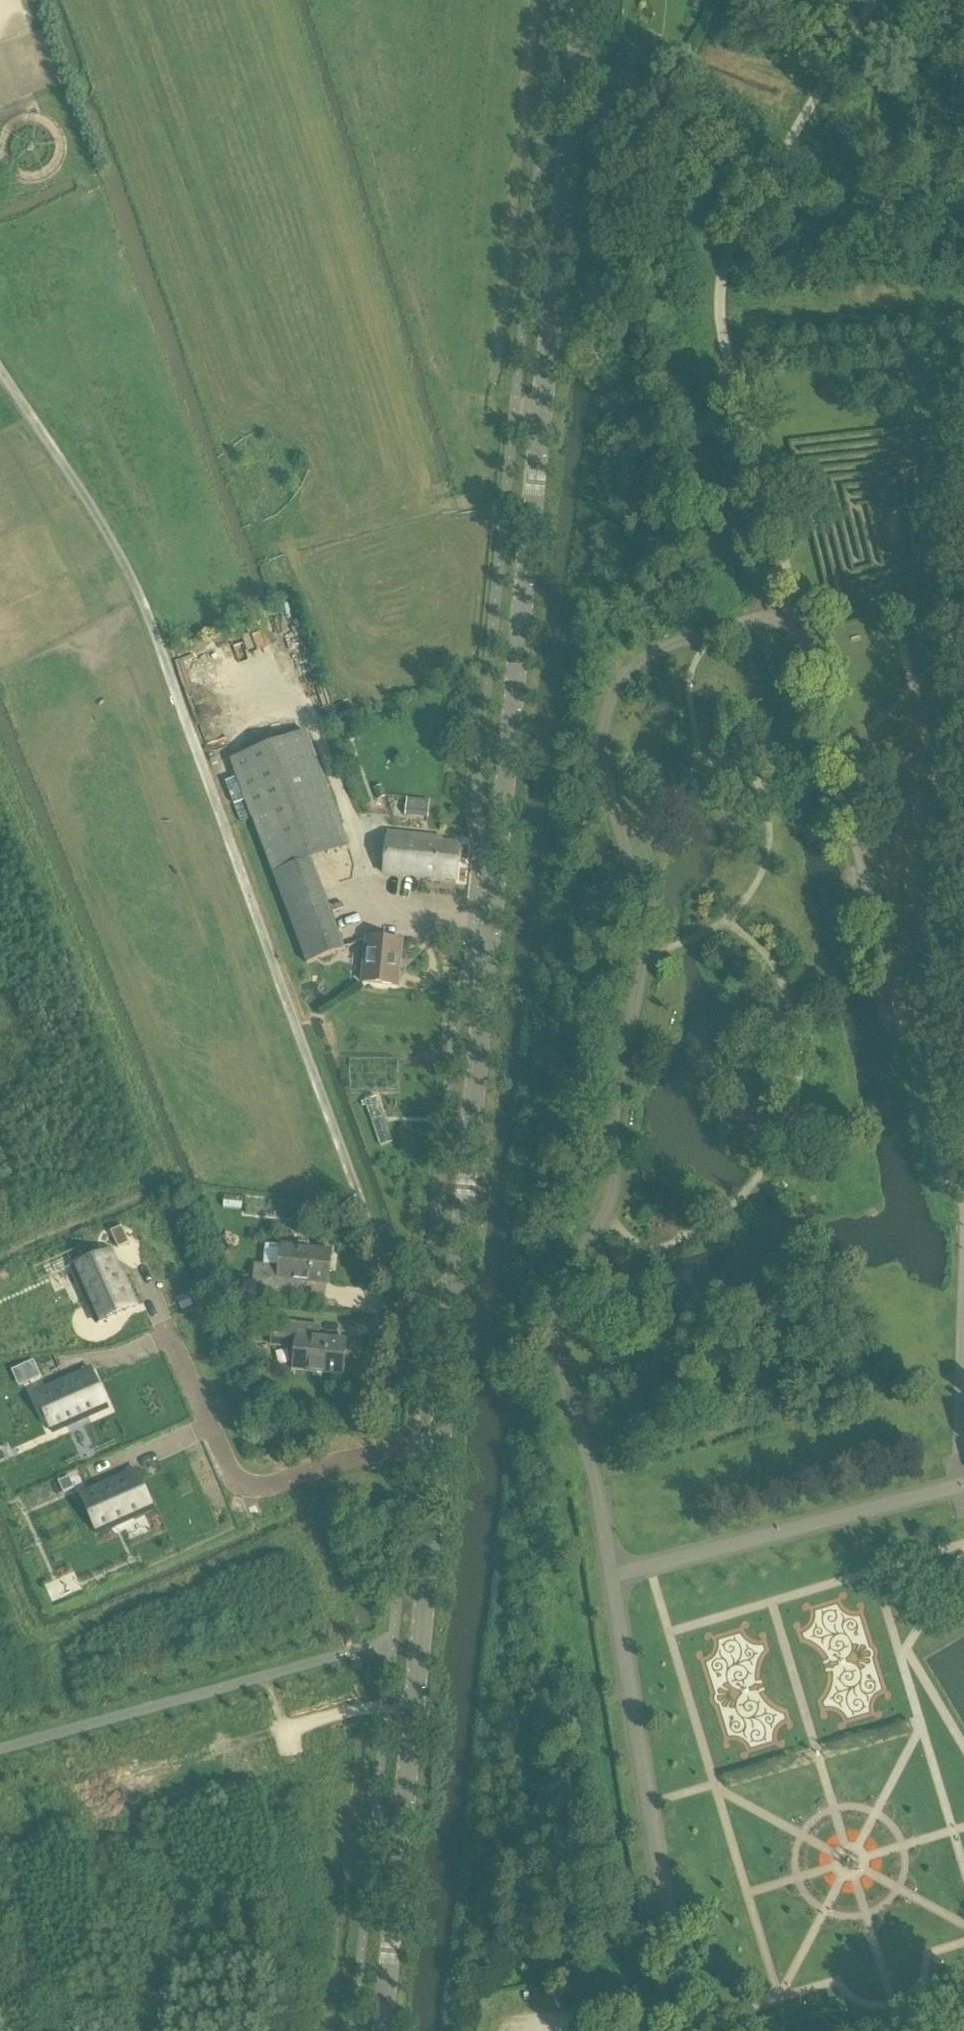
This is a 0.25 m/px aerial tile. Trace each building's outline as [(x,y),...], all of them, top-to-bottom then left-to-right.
[(360,739),(353,723),(344,727),(350,742),(360,739)] [(231,762),(307,964),(345,950),(311,860),(348,846),(306,733),(231,762)] [(374,789),(377,797),(378,801),(387,797),(383,786),(374,789)] [(408,799),(406,816),(429,819),(431,801),(408,799)] [(387,833),(383,874),(456,881),(460,844),(442,842),(442,838),(387,833)] [(402,942),(367,939),(362,983),(397,986),(402,942)] [(365,1102),(381,1147),(392,1142),(376,1097),(365,1102)] [(118,1249),(129,1244),(122,1227),(111,1232),(118,1249)] [(256,1266),(255,1277),(242,1276),(241,1288),(285,1293),(286,1281),(328,1285),(331,1251),(282,1247),(280,1268),(256,1266)] [(93,1317),(132,1300),(110,1250),(71,1268),(93,1317)] [(283,1298),(239,1294),(238,1303),(283,1307),(283,1298)] [(295,1348),(294,1362),(293,1370),(343,1375),(346,1341),(305,1337),(306,1325),(274,1322),(272,1346),(295,1348)] [(33,1361),(23,1366),(30,1382),(33,1381),(41,1377),(33,1361)] [(34,1395),(51,1434),(101,1412),(84,1373),(34,1395)] [(146,1513),(129,1474),(79,1496),(97,1535),(146,1513)] [(63,1493),(74,1488),(69,1477),(58,1482),(63,1493)]
